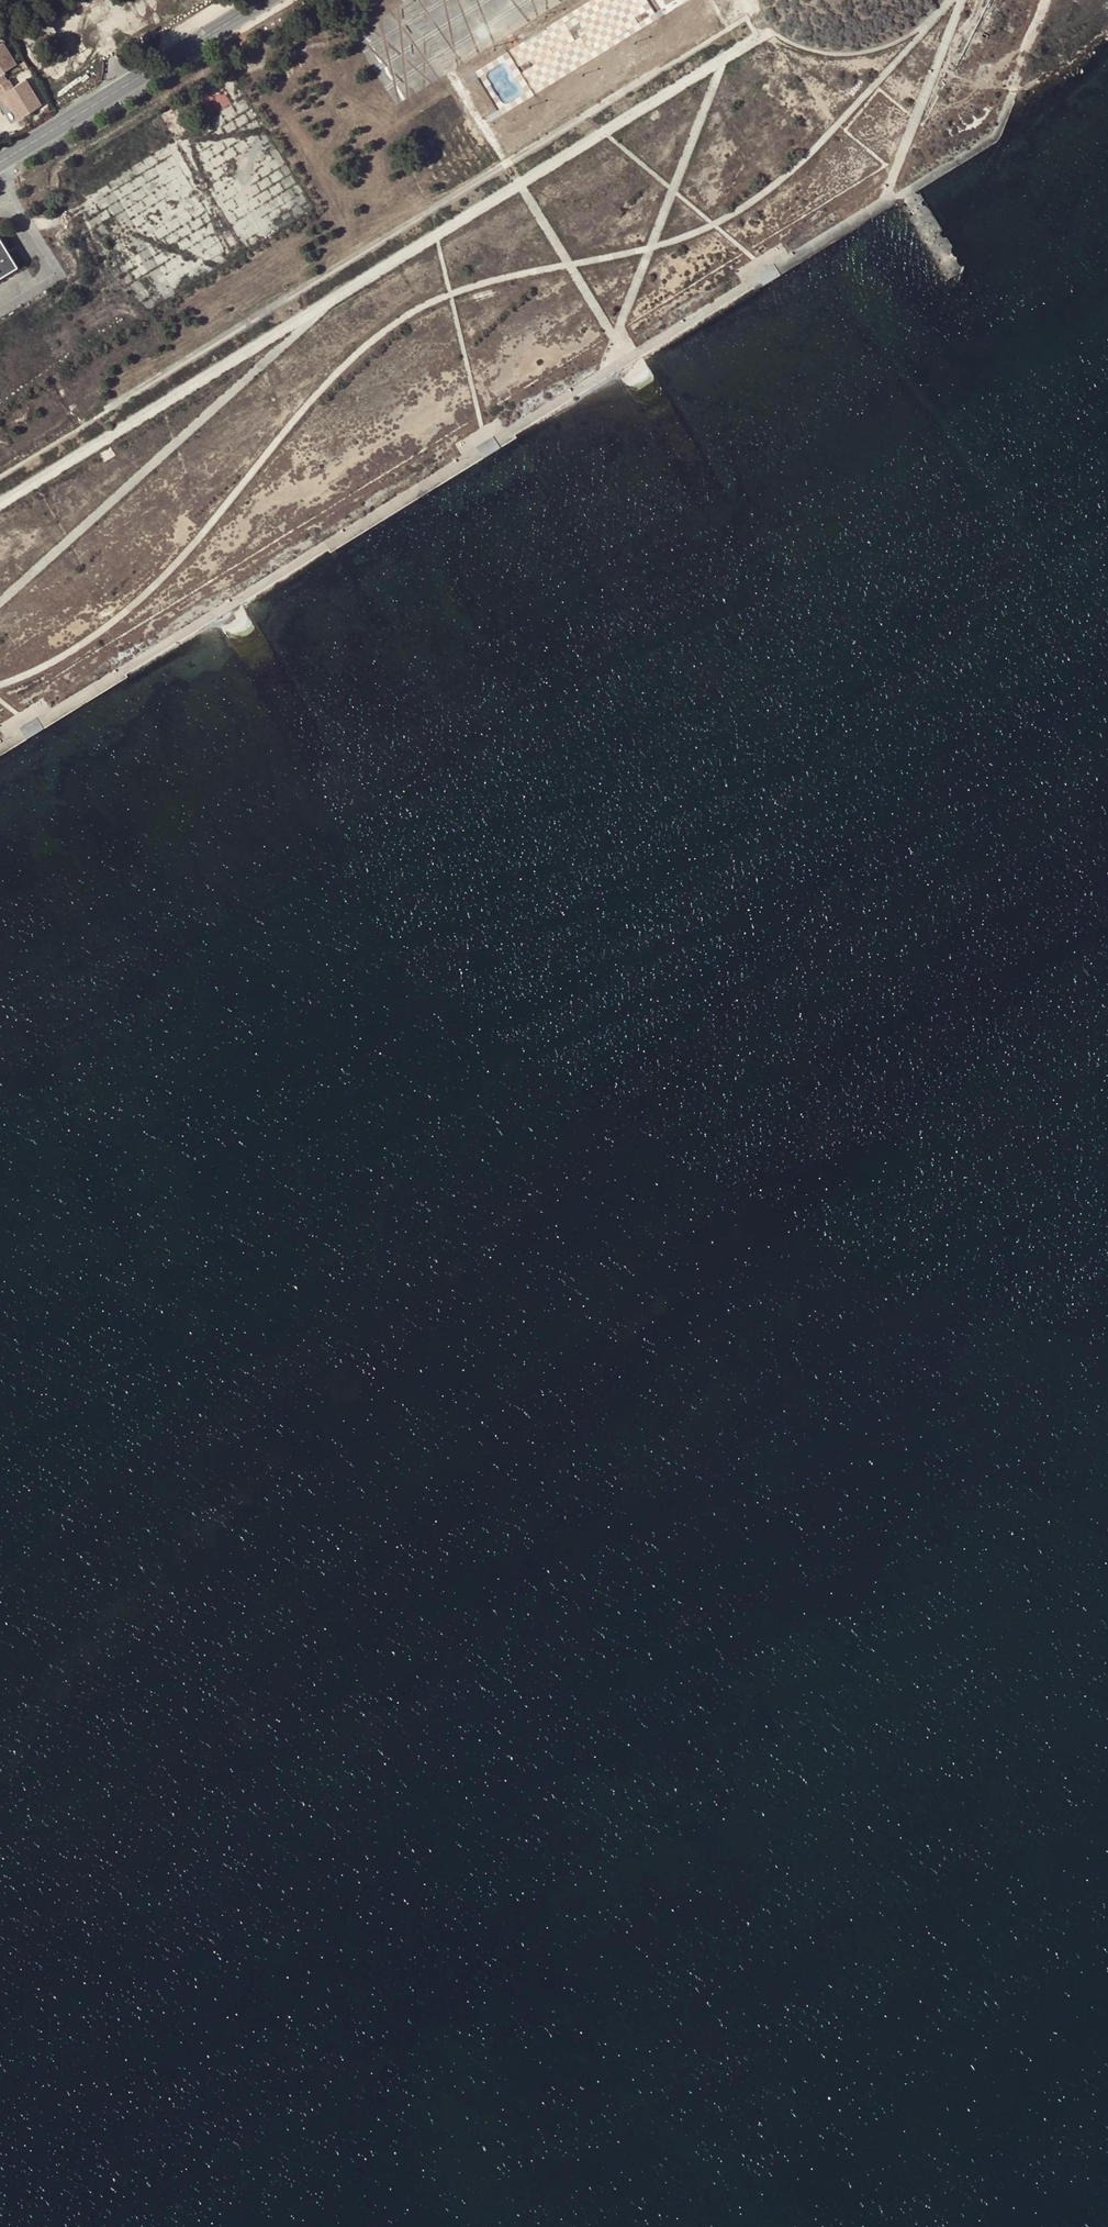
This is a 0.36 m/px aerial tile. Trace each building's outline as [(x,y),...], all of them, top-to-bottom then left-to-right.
[(14,59),(2,39),(0,40),(0,68),(14,59)] [(3,93),(10,105),(18,118),(41,104),(25,78),(12,85),(8,78),(7,79),(0,83),(0,95),(3,93)] [(0,95),(0,96),(7,107),(10,105),(3,93),(0,95)] [(17,267),(0,239),(0,278),(17,267)]
